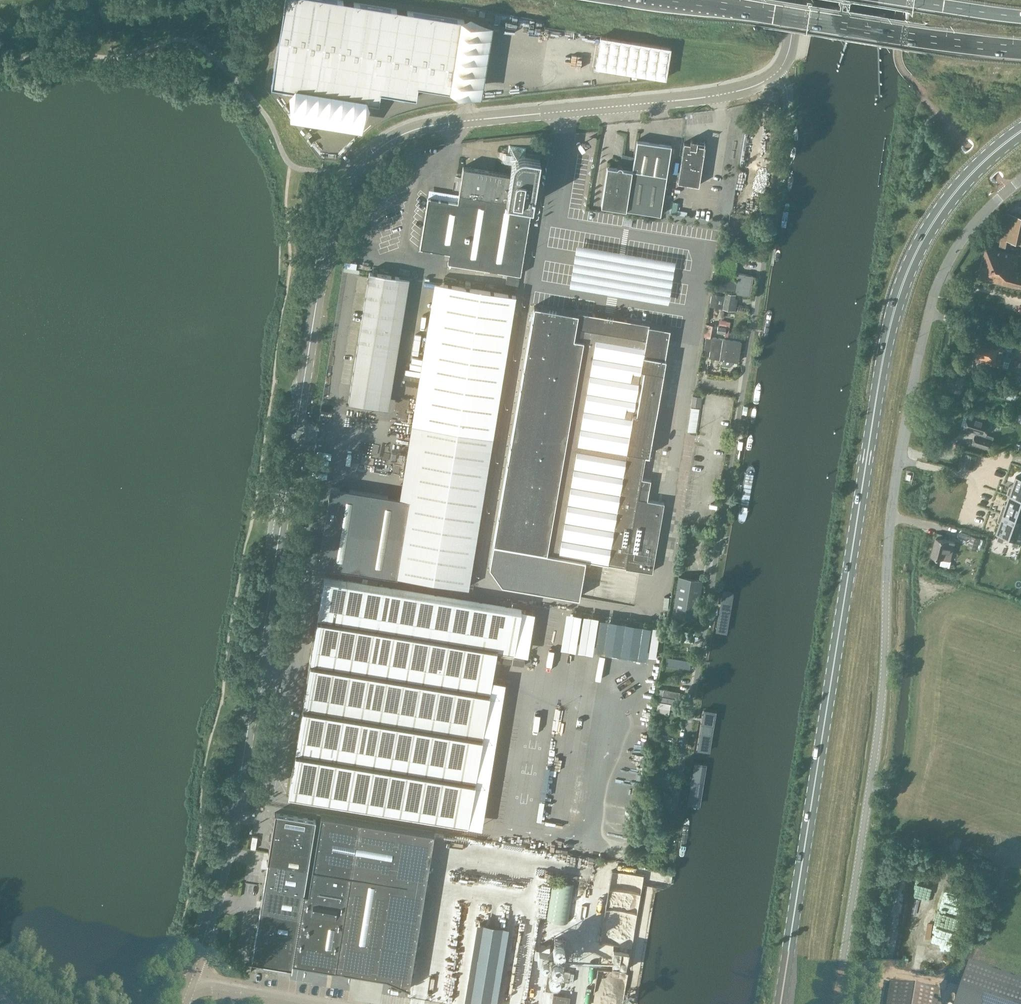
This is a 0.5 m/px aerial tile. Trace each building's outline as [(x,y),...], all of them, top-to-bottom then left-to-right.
[(453,91),(465,20),(340,0),(286,0),(272,86),(379,104),(381,92),(416,98),(418,86),(453,91)] [(668,64),(670,48),(600,37),(595,68),(665,79),(668,64)] [(678,182),(699,185),(705,146),(697,145),(697,141),(691,139),(690,143),(684,142),(678,182)] [(457,201),(428,197),(419,247),(449,252),(447,262),(520,274),(539,155),(525,153),(526,148),(509,145),(508,154),(506,153),(505,162),(512,163),(510,174),(463,166),(457,201)] [(601,206),(661,215),(667,176),(607,166),(601,206)] [(790,204),(784,203),(779,233),(786,234),(790,204)] [(1017,243),(1020,227),(1020,217),(1008,214),(1002,240),(1017,243)] [(1018,264),(1016,264),(1018,255),(986,247),(978,278),(1020,289),(1020,274),(1016,273),(1018,264)] [(378,407),(399,276),(369,271),(348,402),(378,407)] [(753,276),(737,273),(736,279),(734,279),(734,280),(716,277),(714,289),(750,296),(753,276)] [(444,283),(421,428),(492,439),(515,295),(444,283)] [(735,294),(725,292),(725,296),(712,294),(710,306),(733,310),(735,294)] [(639,322),(639,318),(626,316),(626,319),(604,316),(605,313),(594,311),(594,314),(590,313),(578,311),(578,314),(564,311),(561,311),(534,306),(494,543),(490,567),(502,584),(579,597),(586,559),(626,567),(652,572),(664,503),(647,500),(651,480),(642,478),(645,454),(649,455),(651,441),(662,377),(665,359),(664,359),(670,329),(649,325),(649,323),(639,322)] [(963,358),(1000,367),(1004,349),(1003,349),(1005,341),(969,331),(963,358)] [(720,358),(723,359),(722,365),(728,366),(730,366),(732,365),(733,363),(733,361),(738,361),(741,342),(723,339),(712,337),(713,334),(707,333),(704,349),(710,350),(709,356),(720,358)] [(691,406),(700,407),(702,397),(693,396),(691,406)] [(963,428),(975,432),(972,443),(989,448),(993,436),(985,434),(989,421),(967,414),(963,428)] [(410,499),(397,576),(468,587),(492,439),(421,428),(410,499)] [(963,467),(971,469),(975,455),(966,453),(963,467)] [(1011,496),(1020,499),(1020,478),(1018,477),(1011,496)] [(331,487),(318,565),(397,577),(397,576),(410,499),(331,487)] [(1004,514),(1020,520),(1020,499),(1011,496),(1004,514)] [(998,533),(1020,542),(1020,520),(1004,514),(998,533)] [(968,548),(977,551),(980,538),(972,535),(968,548)] [(931,555),(951,560),(956,542),(935,537),(931,555)] [(702,579),(678,576),(672,615),(696,619),(702,579)] [(289,797),(468,826),(496,650),(514,653),(521,610),(324,578),(289,797)] [(734,586),(726,584),(718,634),(725,635),(734,586)] [(713,707),(705,705),(697,755),(705,756),(713,707)] [(704,762),(696,760),(688,810),(696,811),(704,762)] [(258,919),(252,956),(271,959),(286,961),(293,962),(336,969),(351,874),(312,868),(308,893),(304,892),(308,868),(316,819),(275,813),(267,862),(268,862),(264,886),(261,902),(260,910),(258,919)] [(321,814),(312,868),(351,874),(336,969),(352,972),(364,974),(373,975),(384,977),(387,978),(409,988),(410,988),(410,987),(409,987),(413,963),(418,934),(398,931),(415,830),(434,834),(434,833),(321,814)] [(573,883),(570,882),(554,880),(547,919),(569,923),(575,883),(573,883)] [(551,950),(539,948),(537,956),(550,959),(548,973),(545,989),(558,991),(559,984),(556,983),(561,951),(552,949),(552,950),(551,950)] [(954,1003),(1020,1003),(1020,978),(972,961),(969,960),(954,1003)] [(564,971),(563,970),(562,975),(561,980),(569,982),(569,980),(570,973),(570,972),(564,971)] [(939,988),(891,980),(887,1003),(936,1003),(939,988)] [(552,1003),(569,1003),(570,997),(553,994),(552,1003)]
